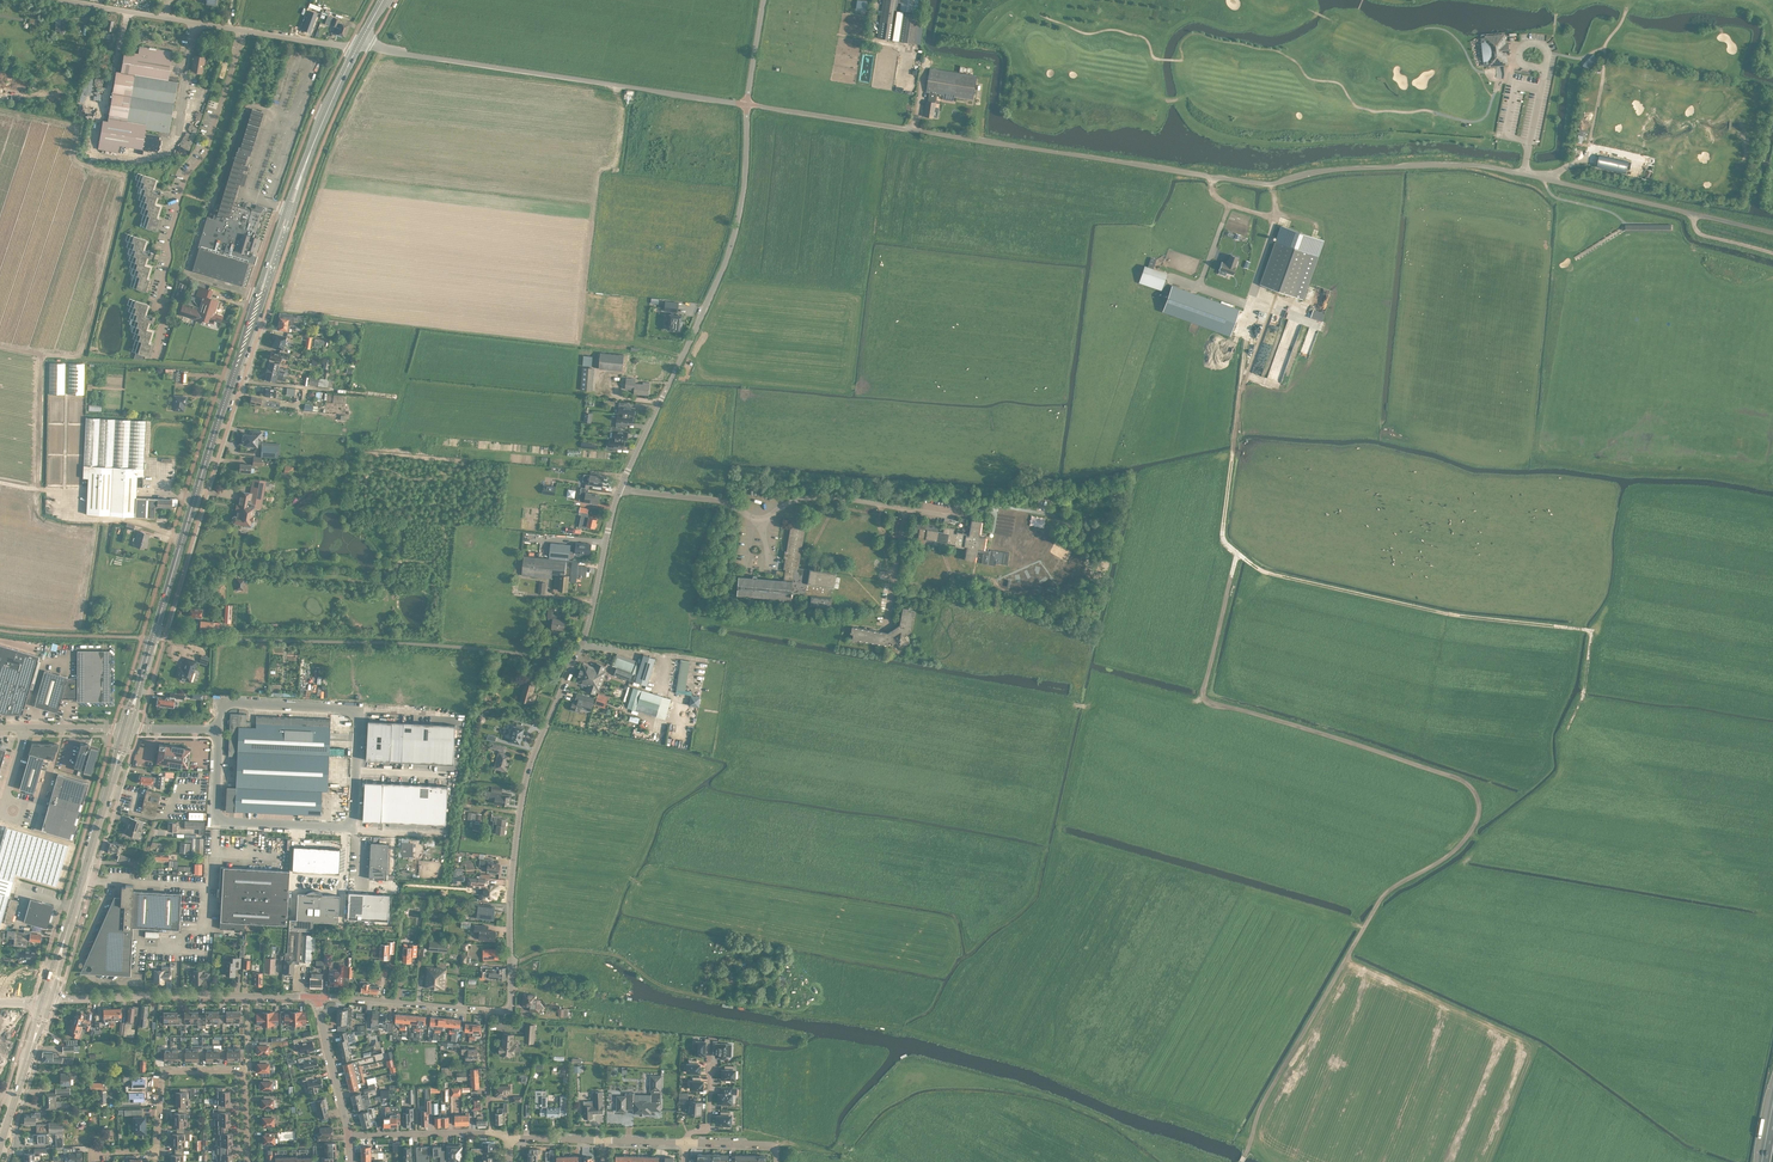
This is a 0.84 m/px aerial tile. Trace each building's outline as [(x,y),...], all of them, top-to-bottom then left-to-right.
[(856,8),(866,9),(867,1),(859,0),(857,0),(856,8)] [(892,39),(896,13),(896,10),(898,0),(883,0),(877,37),(892,39)] [(327,15),(329,9),(310,3),(309,7),(322,11),(321,13),(327,15)] [(896,13),(892,39),(899,40),(902,17),(903,11),(896,10),(896,13)] [(309,11),(304,26),(311,29),(317,14),(309,11)] [(38,14),(37,14),(27,12),(26,16),(33,18),(32,23),(37,24),(38,14)] [(55,24),(55,30),(59,30),(59,33),(63,33),(64,18),(60,17),(60,18),(60,25),(55,24)] [(334,17),(334,18),(331,25),(336,27),(336,26),(338,26),(336,32),(345,36),(348,26),(338,22),(339,19),(334,17)] [(919,19),(907,17),(902,17),(899,40),(904,41),(915,43),(919,19)] [(105,29),(105,32),(109,32),(109,30),(112,30),(114,21),(107,20),(106,24),(105,29)] [(1481,38),(1484,65),(1489,64),(1489,65),(1506,63),(1505,55),(1507,54),(1506,43),(1504,43),(1503,35),(1486,37),(1481,38)] [(168,132),(172,111),(177,81),(168,79),(172,51),(139,46),(138,53),(124,50),(120,71),(116,71),(107,120),(102,119),(97,149),(117,152),(118,145),(142,149),(145,129),(168,132)] [(1598,59),(1592,54),(1582,65),(1588,70),(1598,59)] [(191,71),(201,73),(204,56),(194,55),(191,71)] [(930,67),(926,91),(929,92),(936,93),(943,94),(953,96),(959,97),(970,98),(973,99),(976,75),(930,67)] [(927,100),(924,116),(933,117),(936,102),(934,102),(936,93),(929,92),(928,101),(927,100)] [(249,208),(232,203),(243,169),(246,170),(248,166),(244,164),(247,155),(249,155),(263,112),(251,108),(240,147),(238,146),(237,151),(236,151),(216,214),(214,213),(212,218),(207,216),(190,270),(242,286),(249,262),(252,263),(260,238),(258,238),(254,237),(262,210),(250,207),(249,208)] [(1628,161),(1599,154),(1596,167),(1626,173),(1628,161)] [(155,178),(137,172),(135,179),(138,179),(136,185),(139,186),(137,192),(140,193),(138,199),(141,200),(139,206),(142,206),(140,212),(143,213),(139,225),(157,231),(161,219),(156,217),(159,205),(153,203),(156,195),(161,197),(163,191),(160,190),(160,191),(157,190),(157,191),(151,190),(155,178)] [(1323,240),(1316,237),(1282,225),(1261,284),(1295,296),(1302,299),(1323,240)] [(145,239),(127,233),(125,239),(128,240),(126,246),(129,247),(127,253),(130,254),(128,260),(131,260),(129,266),(132,267),(130,273),(133,274),(129,286),(147,292),(151,279),(146,277),(149,266),(143,264),(146,256),(151,258),(153,252),(150,251),(147,251),(147,252),(141,250),(145,239)] [(1221,261),(1218,269),(1232,274),(1235,266),(1235,265),(1238,257),(1230,254),(1227,262),(1227,263),(1221,261)] [(1141,275),(1138,282),(1161,290),(1163,283),(1167,273),(1153,268),(1147,266),(1144,265),(1141,275)] [(179,282),(177,289),(183,291),(186,284),(179,282)] [(1163,310),(1221,330),(1230,334),(1230,333),(1239,309),(1171,285),(1163,310)] [(218,328),(223,315),(213,312),(217,301),(210,298),(212,290),(199,286),(195,297),(201,299),(199,307),(183,301),(179,314),(195,319),(195,320),(201,322),(202,319),(208,321),(213,323),(214,319),(220,321),(218,328)] [(127,304),(129,305),(128,311),(130,312),(129,317),(131,318),(130,324),(133,325),(131,331),(134,332),(132,338),(135,339),(131,350),(135,352),(133,358),(144,359),(145,355),(149,356),(153,344),(147,342),(151,330),(145,329),(148,321),(152,322),(154,317),(151,316),(149,315),(148,317),(143,315),(147,303),(129,298),(127,303),(127,304)] [(677,312),(678,302),(665,301),(664,310),(671,311),(670,313),(668,329),(680,330),(680,325),(681,325),(682,321),(681,321),(682,315),(676,314),(677,312)] [(277,317),(277,319),(278,320),(278,323),(288,324),(293,325),(294,318),(296,318),(296,315),(296,314),(283,312),(279,312),(279,316),(278,316),(277,317)] [(318,320),(317,327),(320,328),(324,328),(325,321),(326,319),(322,318),(321,321),(318,320)] [(276,326),(276,328),(277,329),(289,331),(289,330),(289,328),(291,328),(295,329),(295,325),(293,325),(288,324),(278,323),(277,325),(276,326)] [(286,336),(275,333),(274,340),(284,343),(290,344),(291,342),(285,340),(286,336)] [(321,347),(322,339),(314,338),(313,346),(321,347)] [(284,343),(274,340),(272,347),(283,350),(283,346),(286,347),(291,348),(292,345),(290,344),(284,343)] [(350,343),(349,342),(345,346),(349,351),(354,347),(350,343)] [(271,352),(269,358),(280,361),(281,358),(287,359),(288,354),(278,352),(277,353),(271,352)] [(600,352),(599,368),(606,369),(622,370),(624,354),(600,352)] [(584,356),(583,365),(591,366),(592,356),(584,356)] [(279,363),(268,360),(267,367),(278,369),(287,371),(288,369),(279,367),(279,363)] [(591,390),(593,367),(582,366),(580,389),(591,390)] [(287,372),(278,369),(267,367),(265,373),(276,375),(283,377),(284,374),(286,375),(287,372)] [(179,382),(186,383),(187,371),(180,370),(179,382)] [(265,373),(264,379),(275,381),(276,378),(285,381),(286,377),(283,377),(276,375),(265,373)] [(312,385),(313,377),(306,376),(304,384),(308,385),(308,384),(312,385)] [(626,377),(625,388),(632,389),(632,391),(634,391),(633,393),(648,394),(649,382),(643,381),(643,383),(635,383),(635,378),(626,377)] [(328,379),(318,378),(318,385),(327,387),(328,379)] [(275,398),(278,398),(278,393),(275,393),(276,389),(265,388),(265,396),(275,397),(275,398)] [(173,410),(183,411),(184,402),(186,403),(186,396),(174,396),(173,410)] [(260,405),(266,406),(273,407),(279,407),(280,402),(267,400),(251,396),(250,403),(260,405)] [(618,413),(617,413),(617,414),(634,415),(634,414),(635,414),(635,411),(634,410),(634,407),(627,407),(628,403),(619,402),(618,413)] [(634,415),(617,414),(616,425),(624,426),(625,422),(632,423),(632,420),(633,419),(634,417),(632,416),(633,415),(634,415)] [(83,478),(88,478),(86,514),(154,517),(154,511),(156,511),(156,509),(158,509),(158,506),(171,507),(171,499),(157,498),(147,498),(135,497),(136,486),(142,486),(146,420),(134,419),(86,417),(83,478)] [(608,430),(607,438),(611,438),(626,440),(627,438),(627,437),(628,434),(627,434),(627,432),(622,431),(619,431),(619,427),(611,426),(611,430),(608,430)] [(259,438),(259,431),(252,431),(252,434),(244,434),(244,435),(243,435),(242,439),(244,439),(243,444),(248,445),(247,447),(252,447),(253,445),(256,445),(257,438),(259,438)] [(607,445),(606,449),(614,450),(614,446),(623,447),(623,445),(624,445),(624,442),(624,441),(624,439),(626,440),(611,438),(610,445),(607,445)] [(261,445),(261,456),(275,457),(276,446),(261,445)] [(261,457),(253,456),(252,464),(261,465),(261,457)] [(239,463),(239,471),(250,472),(254,472),(254,468),(250,467),(251,464),(239,463)] [(283,472),(290,473),(291,466),(284,465),(283,472)] [(582,480),(581,483),(581,486),(589,487),(589,484),(602,486),(604,476),(590,474),(589,481),(582,480)] [(251,521),(252,521),(253,516),(252,515),(253,507),(261,508),(266,481),(252,478),(250,492),(240,491),(238,503),(236,503),(235,510),(237,510),(236,516),(234,515),(232,517),(231,520),(233,522),(250,525),(251,521)] [(556,487),(544,485),(543,493),(554,495),(556,487)] [(581,486),(581,487),(579,501),(598,503),(599,494),(596,494),(588,492),(589,487),(581,486)] [(923,499),(922,499),(898,494),(898,499),(922,503),(923,499)] [(581,515),(578,526),(585,528),(586,528),(587,526),(595,527),(597,518),(589,517),(587,516),(588,513),(587,512),(587,514),(582,513),(581,515)] [(917,544),(924,545),(925,539),(954,543),(954,546),(964,548),(964,546),(967,546),(964,559),(975,561),(976,551),(983,552),(981,563),(995,565),(995,562),(1007,564),(1009,552),(990,549),(989,550),(984,549),(986,537),(979,535),(982,521),(971,519),(969,534),(966,534),(966,533),(956,531),(956,533),(953,532),(954,527),(943,525),(942,531),(938,530),(939,525),(917,521),(916,527),(919,528),(917,544)] [(752,577),(738,576),(736,595),(780,598),(780,600),(783,600),(784,598),(791,599),(791,595),(792,595),(792,593),(810,595),(810,605),(831,607),(831,596),(830,596),(831,587),(834,587),(836,572),(831,571),(832,566),(821,564),(820,569),(809,567),(809,569),(798,567),(805,528),(806,529),(807,524),(791,521),(786,550),(784,550),(783,557),(785,558),(783,568),(785,569),(785,571),(779,570),(779,574),(784,575),(783,580),(756,577),(757,575),(753,575),(752,577)] [(147,541),(149,533),(140,530),(139,532),(136,531),(135,538),(136,538),(134,545),(143,548),(143,547),(146,548),(148,542),(147,541)] [(575,553),(590,554),(591,544),(576,542),(575,553)] [(554,559),(566,560),(566,559),(569,559),(569,558),(574,558),(575,551),(570,551),(571,544),(555,543),(551,543),(550,557),(554,557),(554,558),(554,559)] [(566,565),(566,560),(554,559),(554,558),(523,555),(522,575),(551,578),(552,573),(555,574),(565,575),(566,565)] [(576,582),(577,576),(586,577),(587,566),(578,565),(578,560),(574,560),(574,558),(569,558),(569,559),(566,559),(566,560),(566,565),(571,565),(570,581),(576,582)] [(560,586),(559,590),(568,590),(569,575),(565,575),(555,574),(554,585),(560,586)] [(196,616),(196,618),(200,618),(200,617),(201,617),(201,612),(204,612),(205,609),(202,608),(202,609),(191,607),(189,616),(196,616)] [(548,617),(550,617),(550,619),(551,620),(553,621),(554,621),(554,628),(564,630),(565,619),(561,618),(561,614),(553,613),(554,608),(554,607),(549,607),(548,617)] [(852,626),(850,633),(853,633),(852,638),(873,642),(874,644),(877,643),(882,643),(884,646),(886,644),(890,645),(895,642),(898,646),(902,647),(908,643),(909,639),(906,634),(910,631),(914,612),(909,611),(910,608),(909,607),(908,608),(902,607),(899,624),(888,632),(881,631),(872,630),(872,628),(869,628),(869,629),(866,628),(866,627),(865,626),(864,626),(864,627),(863,627),(863,628),(852,626)] [(220,622),(213,622),(213,621),(200,620),(199,628),(212,630),(212,628),(219,629),(220,622)] [(5,713),(21,713),(38,655),(0,644),(0,711),(5,713)] [(44,670),(34,705),(49,710),(57,712),(61,698),(77,698),(77,700),(108,700),(108,650),(77,650),(77,676),(67,678),(67,676),(59,674),(44,670)] [(647,684),(655,657),(643,654),(635,681),(647,684)] [(616,667),(617,666),(632,672),(635,664),(615,656),(612,665),(616,667)] [(181,680),(183,681),(184,680),(185,679),(190,681),(196,661),(186,658),(183,668),(179,667),(176,676),(181,678),(180,679),(181,680)] [(679,658),(676,688),(686,689),(689,659),(679,658)] [(581,669),(580,669),(579,672),(601,680),(602,680),(604,676),(603,676),(605,671),(604,670),(605,666),(597,662),(595,667),(583,662),(581,669)] [(617,666),(616,667),(614,674),(629,680),(632,672),(617,666)] [(344,668),(344,676),(363,677),(364,669),(344,668)] [(363,677),(363,681),(371,681),(371,669),(364,669),(363,677)] [(371,669),(371,681),(378,681),(379,669),(371,669)] [(379,669),(378,681),(386,682),(386,670),(379,669)] [(386,670),(386,682),(393,682),(394,670),(386,670)] [(394,670),(393,682),(401,683),(402,671),(394,670)] [(402,671),(401,683),(409,683),(409,671),(402,671)] [(409,671),(409,683),(416,683),(417,671),(409,671)] [(417,671),(416,683),(424,684),(424,672),(417,671)] [(424,672),(424,684),(431,684),(432,672),(424,672)] [(432,672),(431,684),(439,684),(440,673),(432,672)] [(602,680),(601,680),(579,672),(578,675),(576,681),(588,686),(586,690),(595,693),(597,689),(598,689),(600,684),(601,685),(602,680)] [(439,684),(439,686),(452,686),(453,673),(440,673),(439,684)] [(344,676),(344,685),(363,686),(363,681),(363,677),(344,676)] [(363,686),(362,695),(370,695),(371,681),(363,681),(363,686)] [(371,681),(370,695),(378,695),(378,681),(371,681)] [(378,681),(378,695),(385,696),(386,682),(378,681)] [(386,682),(385,696),(393,696),(393,682),(386,682)] [(393,682),(393,696),(400,696),(401,683),(393,682)] [(525,682),(520,699),(533,702),(535,694),(532,693),(534,685),(525,682)] [(401,683),(400,696),(408,697),(409,683),(401,683)] [(409,683),(408,697),(416,697),(416,683),(409,683)] [(416,683),(416,697),(423,698),(424,684),(416,683)] [(424,684),(423,698),(431,698),(431,684),(424,684)] [(431,684),(431,698),(438,698),(439,686),(439,684),(431,684)] [(344,685),(343,694),(362,695),(363,686),(344,685)] [(439,686),(438,698),(451,699),(452,686),(439,686)] [(633,687),(627,707),(634,709),(640,689),(633,687)] [(662,696),(641,689),(635,710),(656,716),(662,696)] [(166,696),(165,698),(165,697),(158,696),(156,703),(156,704),(158,705),(157,708),(161,708),(162,705),(167,706),(173,707),(174,698),(183,699),(184,694),(180,694),(173,692),(172,697),(169,696),(166,696)] [(572,700),(570,709),(578,711),(579,708),(590,711),(593,697),(576,693),(575,697),(578,698),(577,702),(572,700)] [(607,697),(597,694),(594,704),(604,707),(607,697)] [(699,695),(691,694),(690,705),(698,706),(699,695)] [(226,805),(225,810),(232,810),(234,810),(234,811),(251,811),(282,813),(297,813),(320,814),(321,791),(327,791),(330,721),(330,718),(283,716),(256,715),(255,727),(250,727),(250,721),(246,720),(246,713),(230,713),(230,719),(229,719),(228,720),(228,722),(228,723),(229,723),(229,727),(229,735),(228,755),(237,756),(235,782),(235,784),(235,786),(226,786),(226,805)] [(368,733),(392,734),(392,721),(368,720),(368,733)] [(404,721),(392,721),(392,734),(391,741),(403,742),(404,721)] [(413,722),(404,721),(403,742),(412,742),(413,722)] [(412,742),(421,743),(422,722),(413,722),(412,742)] [(431,723),(422,722),(421,743),(430,743),(431,723)] [(431,723),(430,743),(439,744),(440,723),(431,723)] [(454,744),(455,724),(440,723),(439,744),(454,744)] [(522,724),(517,723),(516,726),(514,725),(513,730),(511,730),(510,735),(511,735),(510,740),(512,741),(512,742),(517,743),(517,742),(520,743),(521,737),(522,738),(523,733),(522,733),(524,728),(522,727),(522,724)] [(368,733),(367,746),(391,748),(391,741),(392,734),(368,733)] [(402,761),(403,742),(391,741),(391,748),(390,761),(402,761)] [(421,743),(412,742),(403,742),(402,761),(429,763),(430,743),(421,743)] [(504,750),(506,746),(491,742),(490,746),(504,750)] [(53,743),(40,743),(32,743),(32,744),(27,760),(19,787),(19,788),(33,792),(40,769),(43,757),(50,757),(52,757),(53,757),(57,743),(55,743),(53,743)] [(80,743),(74,766),(81,768),(83,769),(83,771),(90,773),(98,748),(90,746),(88,745),(89,743),(80,743)] [(156,762),(184,766),(187,767),(188,759),(189,759),(189,756),(188,756),(190,748),(159,743),(156,762)] [(429,763),(438,763),(439,744),(430,743),(429,763)] [(454,744),(439,744),(438,763),(453,764),(454,744)] [(391,748),(367,746),(366,759),(390,761),(391,748)] [(495,767),(505,770),(510,754),(499,751),(495,767)] [(156,780),(156,787),(164,788),(165,775),(164,775),(165,771),(157,771),(157,774),(156,777),(156,780)] [(72,838),(88,782),(57,773),(41,829),(72,838)] [(138,778),(137,781),(138,782),(144,783),(144,785),(147,786),(148,784),(152,784),(153,780),(154,780),(156,780),(156,777),(139,774),(139,775),(139,778),(138,778)] [(382,801),(383,782),(365,781),(365,788),(364,799),(364,800),(373,801),(382,801)] [(382,801),(381,821),(399,822),(400,802),(401,783),(383,782),(382,801)] [(401,783),(400,802),(447,805),(448,785),(401,783)] [(492,785),(491,792),(485,791),(484,797),(498,799),(498,803),(508,804),(509,799),(511,799),(511,794),(501,792),(502,787),(492,785)] [(146,789),(141,812),(155,815),(160,792),(146,789)] [(373,801),(364,800),(364,805),(363,813),(363,820),(372,821),(373,801)] [(381,821),(382,801),(373,801),(372,821),(381,821)] [(447,805),(400,802),(399,822),(446,825),(447,805)] [(481,813),(468,811),(467,818),(480,821),(481,813)] [(504,834),(506,818),(499,818),(499,816),(492,815),(491,820),(493,820),(493,828),(496,828),(496,833),(504,834)] [(143,821),(129,817),(124,833),(138,837),(140,831),(138,830),(139,826),(141,826),(143,821)] [(184,828),(204,828),(204,820),(184,820),(184,828)] [(167,822),(167,831),(177,831),(177,822),(167,822)] [(8,895),(13,880),(14,875),(15,873),(56,885),(68,844),(5,826),(0,844),(0,923),(8,895)] [(195,854),(203,854),(203,838),(195,838),(195,854)] [(107,841),(104,851),(110,852),(113,853),(118,854),(117,860),(128,861),(129,856),(120,854),(122,845),(121,845),(122,843),(113,840),(112,843),(107,841)] [(190,843),(180,842),(179,852),(189,853),(190,843)] [(380,851),(380,842),(371,842),(371,850),(380,851)] [(388,851),(389,843),(380,842),(380,851),(388,851)] [(401,855),(413,856),(414,842),(402,842),(401,855)] [(293,846),(292,871),(338,873),(339,848),(293,846)] [(487,867),(487,871),(499,872),(500,864),(492,863),(492,859),(480,858),(479,866),(487,867)] [(387,865),(370,864),(369,878),(387,879),(387,865)] [(219,928),(244,929),(244,922),(286,924),(289,870),(220,866),(219,883),(218,883),(218,886),(219,886),(219,888),(217,888),(216,895),(221,895),(219,928)] [(469,878),(468,885),(482,887),(484,887),(483,893),(482,893),(480,894),(480,896),(480,897),(481,898),(483,899),(488,899),(488,897),(495,898),(496,897),(496,896),(496,895),(496,893),(496,889),(494,889),(494,885),(489,884),(489,879),(478,878),(478,879),(469,878)] [(120,898),(115,898),(92,949),(92,951),(91,953),(91,954),(91,956),(91,958),(91,959),(93,963),(94,966),(97,968),(99,970),(103,971),(106,972),(128,973),(131,927),(179,929),(181,893),(133,890),(133,885),(125,884),(125,886),(121,886),(120,898)] [(285,952),(284,960),(294,960),(299,961),(301,965),(310,965),(310,962),(310,961),(312,920),(337,922),(339,895),(323,894),(322,893),(321,892),(319,891),(317,890),(315,890),(314,889),(313,889),(311,890),(308,890),(307,891),(306,892),(305,893),(297,892),(296,919),(289,919),(287,952),(285,952)] [(368,893),(354,892),(348,892),(348,895),(347,917),(347,918),(352,918),(388,920),(389,894),(368,893)] [(2,921),(10,924),(18,901),(10,898),(5,916),(3,916),(2,921)] [(24,921),(46,927),(47,926),(51,911),(53,904),(52,903),(51,904),(30,898),(24,921)] [(477,917),(493,919),(494,906),(479,904),(477,917)] [(488,940),(488,939),(495,940),(495,937),(496,936),(496,933),(495,932),(496,931),(487,930),(488,925),(475,924),(474,931),(479,932),(479,939),(488,940)] [(14,937),(14,944),(26,946),(27,939),(27,938),(22,938),(23,932),(15,931),(7,930),(7,937),(14,937)] [(29,939),(29,940),(40,941),(40,934),(23,932),(22,938),(27,938),(27,939),(29,939)] [(379,957),(389,958),(389,949),(394,950),(395,941),(386,940),(386,943),(380,943),(379,957)] [(429,950),(438,951),(439,941),(430,940),(429,950)] [(448,941),(439,941),(438,951),(447,951),(448,941)] [(403,946),(402,960),(411,961),(412,956),(411,956),(411,952),(417,953),(417,944),(409,943),(403,943),(403,946)] [(500,959),(500,948),(483,949),(483,954),(488,954),(488,959),(500,959)] [(15,950),(14,955),(18,955),(18,957),(25,958),(25,956),(35,958),(36,951),(25,950),(25,951),(18,951),(15,950)] [(225,975),(234,975),(235,967),(240,967),(240,958),(231,957),(231,962),(226,961),(225,975)] [(265,957),(264,972),(273,972),(274,958),(265,957)] [(345,964),(343,964),(342,985),(349,986),(350,977),(352,978),(353,966),(351,965),(351,957),(347,957),(346,965),(345,965),(345,964)] [(284,960),(283,973),(293,973),(294,960),(284,960)] [(338,970),(337,970),(336,970),(335,970),(334,971),(334,972),(333,972),(333,973),(328,973),(328,984),(342,985),(343,964),(339,964),(338,970)] [(154,982),(163,983),(163,979),(170,979),(170,966),(161,966),(161,970),(154,970),(154,982)] [(193,974),(193,983),(202,983),(202,979),(209,979),(209,966),(200,966),(199,970),(193,970),(193,973),(193,974)] [(425,986),(434,987),(436,967),(427,966),(425,986)] [(436,967),(434,987),(444,988),(446,969),(441,968),(441,967),(436,967)] [(499,969),(486,968),(485,977),(488,977),(499,978),(499,969)] [(254,975),(254,985),(261,985),(261,972),(251,971),(251,975),(254,975)] [(311,979),(311,986),(321,986),(321,979),(321,973),(311,973),(311,975),(311,979)] [(360,981),(360,983),(361,983),(361,984),(361,985),(360,992),(368,993),(369,984),(369,983),(369,981),(368,980),(361,980),(360,981)] [(369,984),(368,993),(377,993),(378,989),(380,989),(380,986),(379,985),(374,984),(374,983),(373,982),(371,982),(369,983),(369,984)] [(524,993),(523,1005),(530,1005),(529,1010),(532,1010),(534,1013),(536,1011),(539,1011),(539,1009),(543,1006),(540,1002),(540,999),(536,999),(536,997),(535,996),(535,994),(524,993)] [(139,1025),(145,1026),(147,1005),(141,1005),(139,1020),(139,1025)] [(124,1023),(123,1035),(133,1036),(134,1029),(130,1028),(131,1024),(132,1024),(133,1021),(134,1015),(136,1015),(137,1008),(137,1007),(133,1006),(133,1007),(128,1007),(126,1021),(126,1023),(124,1023)] [(337,1016),(350,1016),(350,1010),(351,1010),(352,1007),(344,1006),(344,1009),(338,1008),(337,1016)] [(120,1008),(111,1008),(111,1026),(114,1026),(113,1019),(120,1018),(120,1008)] [(558,1008),(558,1016),(568,1016),(568,1015),(568,1011),(568,1009),(558,1008)] [(219,1010),(211,1011),(212,1023),(218,1023),(218,1022),(222,1022),(222,1015),(219,1015),(219,1010)] [(226,1023),(232,1023),(232,1010),(225,1010),(225,1014),(222,1015),(222,1022),(226,1022),(226,1023)] [(239,1010),(232,1010),(232,1023),(239,1023),(239,1022),(243,1022),(243,1014),(240,1014),(239,1010)] [(89,1026),(86,1025),(86,1024),(80,1022),(82,1018),(83,1019),(85,1014),(81,1012),(82,1012),(80,1012),(77,1011),(75,1016),(74,1015),(72,1022),(82,1026),(85,1027),(89,1028),(89,1026)] [(163,1023),(163,1024),(170,1024),(170,1011),(162,1011),(162,1015),(159,1016),(159,1023),(163,1023)] [(170,1011),(170,1024),(176,1024),(176,1023),(180,1023),(180,1015),(177,1015),(177,1011),(170,1011)] [(184,1030),(184,1024),(191,1023),(190,1011),(183,1011),(183,1015),(180,1015),(180,1023),(180,1030),(184,1030)] [(198,1015),(198,1011),(190,1011),(191,1023),(197,1023),(197,1027),(201,1027),(201,1015),(198,1015)] [(205,1023),(212,1023),(211,1011),(204,1011),(204,1015),(201,1015),(201,1027),(206,1027),(205,1023)] [(260,1024),(267,1024),(266,1011),(262,1011),(262,1012),(256,1013),(256,1024),(260,1024)] [(270,1011),(266,1011),(267,1024),(273,1024),(277,1024),(277,1012),(270,1012),(270,1011)] [(295,1029),(294,1024),(294,1011),(290,1011),(290,1012),(284,1012),(284,1017),(280,1017),(280,1024),(288,1023),(288,1027),(290,1029),(295,1029)] [(298,1011),(294,1011),(294,1024),(301,1023),(305,1023),(305,1012),(298,1012),(298,1011)] [(370,1019),(372,1019),(371,1029),(378,1029),(378,1027),(379,1012),(376,1011),(376,1012),(372,1012),(370,1012),(369,1013),(369,1017),(370,1019)] [(378,1027),(379,1027),(385,1028),(387,1013),(379,1012),(378,1027)] [(400,1029),(402,1029),(403,1025),(403,1021),(403,1022),(404,1014),(396,1013),(396,1021),(399,1021),(399,1025),(400,1025),(400,1029)] [(416,1039),(420,1040),(421,1030),(419,1030),(419,1027),(424,1028),(427,1023),(425,1023),(426,1016),(418,1015),(416,1039)] [(351,1016),(350,1016),(337,1016),(337,1023),(342,1023),(342,1026),(350,1026),(351,1016)] [(433,1041),(437,1041),(439,1017),(431,1016),(431,1024),(431,1025),(431,1026),(432,1027),(433,1027),(434,1028),(434,1029),(435,1029),(435,1031),(433,1034),(433,1041)] [(437,1041),(437,1039),(440,1039),(441,1030),(442,1030),(442,1025),(445,1025),(446,1017),(439,1017),(437,1041)] [(452,1041),(455,1041),(456,1032),(457,1032),(457,1030),(460,1030),(461,1019),(453,1018),(453,1026),(452,1029),(452,1033),(452,1041)] [(78,1037),(82,1026),(72,1022),(70,1029),(71,1030),(69,1034),(78,1037)] [(477,1024),(474,1023),(472,1038),(475,1038),(475,1035),(481,1035),(482,1034),(482,1031),(481,1030),(481,1024),(480,1024),(480,1023),(480,1022),(478,1022),(477,1023),(477,1024)] [(472,1042),(472,1038),(474,1023),(466,1023),(465,1030),(468,1031),(468,1034),(469,1035),(469,1041),(472,1042)] [(525,1039),(525,1041),(533,1042),(533,1039),(534,1024),(526,1024),(525,1036),(525,1038),(525,1039)] [(338,1040),(340,1047),(349,1045),(348,1041),(356,1039),(355,1034),(365,1033),(365,1030),(342,1031),(344,1039),(338,1040)] [(513,1033),(503,1032),(502,1042),(500,1042),(500,1052),(511,1053),(512,1051),(513,1051),(514,1044),(512,1044),(512,1037),(513,1038),(513,1037),(513,1035),(513,1033)] [(293,1039),(294,1047),(296,1046),(297,1050),(299,1051),(300,1051),(300,1052),(313,1049),(313,1047),(314,1045),(313,1043),(312,1042),(311,1040),(305,1041),(304,1040),(303,1037),(293,1039)] [(696,1040),(696,1054),(702,1054),(702,1053),(705,1054),(705,1051),(709,1051),(709,1038),(705,1038),(705,1041),(696,1040)] [(713,1040),(712,1047),(716,1047),(716,1055),(719,1056),(728,1056),(728,1055),(728,1049),(731,1049),(731,1043),(728,1043),(717,1043),(717,1040),(713,1040)] [(268,1048),(271,1048),(271,1047),(271,1041),(261,1041),(259,1041),(259,1045),(258,1045),(258,1047),(255,1047),(255,1053),(261,1053),(261,1054),(261,1055),(263,1056),(264,1056),(265,1055),(265,1054),(265,1053),(268,1053),(268,1048)] [(204,1046),(201,1046),(202,1048),(202,1056),(205,1056),(205,1060),(212,1060),(212,1048),(212,1044),(206,1045),(206,1047),(204,1046)] [(213,1045),(213,1048),(212,1048),(212,1060),(219,1060),(219,1056),(223,1056),(222,1048),(221,1048),(221,1044),(213,1045)] [(201,1045),(191,1045),(191,1048),(191,1060),(198,1060),(198,1056),(202,1056),(201,1046),(201,1045)] [(350,1049),(349,1045),(340,1047),(343,1060),(352,1058),(351,1052),(354,1051),(353,1048),(350,1049)] [(164,1047),(163,1046),(157,1046),(157,1057),(163,1057),(163,1061),(170,1061),(170,1048),(164,1048),(164,1047)] [(223,1056),(226,1056),(226,1060),(233,1060),(233,1047),(226,1047),(226,1048),(222,1048),(223,1056)] [(240,1047),(233,1047),(233,1060),(240,1060),(240,1056),(244,1055),(244,1048),(240,1048),(240,1047)] [(464,1053),(464,1061),(474,1061),(474,1056),(478,1056),(478,1048),(469,1048),(469,1047),(461,1047),(462,1053),(464,1053)] [(177,1049),(177,1048),(170,1048),(170,1061),(177,1061),(177,1057),(181,1056),(181,1049),(177,1049)] [(184,1061),(191,1060),(191,1048),(184,1048),(184,1049),(181,1049),(181,1056),(184,1056),(184,1061)] [(72,1058),(61,1057),(58,1057),(58,1054),(57,1054),(57,1052),(42,1051),(42,1056),(42,1061),(72,1064),(72,1058)] [(297,1057),(299,1065),(303,1064),(304,1069),(317,1066),(316,1058),(308,1060),(307,1055),(297,1057)] [(258,1065),(255,1065),(256,1071),(260,1071),(260,1075),(268,1075),(268,1070),(268,1066),(271,1065),(271,1064),(271,1059),(259,1059),(259,1063),(258,1063),(258,1065)] [(688,1071),(701,1071),(701,1066),(700,1066),(701,1063),(698,1063),(698,1059),(690,1059),(690,1062),(689,1062),(688,1071)] [(356,1061),(352,1062),(343,1064),(345,1070),(350,1069),(350,1070),(361,1067),(360,1062),(357,1063),(356,1061)] [(722,1071),(722,1077),(727,1077),(727,1078),(731,1078),(732,1077),(736,1077),(736,1068),(736,1064),(726,1064),(726,1068),(723,1068),(723,1071),(722,1071)] [(350,1069),(345,1070),(347,1077),(355,1074),(362,1073),(363,1072),(361,1067),(350,1070),(350,1069)] [(471,1071),(457,1072),(457,1076),(464,1076),(481,1075),(481,1067),(471,1067),(471,1071)] [(66,1069),(66,1072),(60,1072),(60,1084),(70,1084),(70,1078),(77,1078),(77,1069),(66,1069)] [(362,1073),(355,1074),(347,1077),(348,1083),(353,1082),(353,1080),(364,1078),(364,1077),(362,1073)] [(130,1075),(122,1076),(122,1081),(132,1081),(132,1086),(144,1085),(144,1078),(140,1078),(140,1075),(130,1075)] [(307,1083),(309,1092),(317,1091),(317,1087),(321,1086),(320,1078),(312,1079),(311,1075),(301,1077),(303,1084),(307,1083)] [(471,1083),(472,1083),(472,1087),(479,1087),(479,1079),(481,1079),(481,1075),(464,1076),(457,1076),(457,1081),(471,1080),(471,1083)] [(640,1112),(640,1114),(644,1114),(644,1113),(650,1113),(650,1110),(660,1110),(661,1076),(651,1075),(650,1089),(651,1090),(651,1101),(650,1103),(649,1102),(646,1102),(645,1102),(643,1101),(641,1101),(639,1102),(634,1102),(634,1093),(625,1092),(625,1096),(617,1096),(617,1110),(625,1110),(625,1109),(634,1109),(634,1112),(640,1112)] [(692,1080),(690,1080),(690,1088),(702,1088),(703,1083),(702,1083),(702,1080),(699,1080),(699,1076),(692,1076),(692,1080)] [(262,1082),(259,1082),(259,1089),(264,1088),(264,1090),(265,1091),(266,1091),(267,1091),(269,1091),(269,1090),(269,1088),(272,1088),(275,1088),(275,1083),(275,1077),(262,1077),(262,1081),(262,1082)] [(353,1082),(348,1083),(350,1089),(359,1087),(358,1083),(361,1082),(361,1081),(365,1081),(364,1078),(353,1080),(353,1082)] [(506,1096),(506,1090),(510,1090),(510,1085),(495,1085),(495,1088),(495,1096),(506,1096)] [(216,1091),(216,1097),(229,1097),(229,1090),(225,1090),(225,1086),(213,1086),(213,1087),(214,1087),(214,1089),(215,1089),(216,1091)] [(719,1095),(719,1101),(723,1101),(723,1102),(729,1102),(729,1101),(733,1101),(733,1092),(732,1092),(733,1086),(723,1086),(723,1092),(720,1092),(720,1095),(719,1095)] [(175,1091),(175,1098),(188,1098),(194,1097),(193,1087),(191,1087),(187,1087),(179,1087),(179,1090),(175,1091)] [(451,1087),(452,1095),(461,1095),(461,1087),(451,1087)] [(547,1115),(547,1116),(548,1116),(559,1116),(560,1116),(560,1115),(566,1115),(566,1111),(567,1111),(567,1110),(566,1110),(566,1106),(566,1094),(560,1094),(560,1105),(559,1105),(559,1106),(548,1106),(548,1105),(547,1105),(547,1094),(546,1094),(546,1089),(542,1090),(542,1094),(541,1094),(541,1102),(540,1102),(540,1104),(541,1104),(541,1107),(541,1110),(540,1110),(540,1111),(541,1111),(541,1115),(547,1115)] [(584,1118),(592,1117),(592,1113),(599,1112),(599,1111),(603,1111),(602,1091),(595,1091),(596,1100),(583,1101),(584,1118)] [(55,1092),(44,1093),(44,1103),(55,1102),(55,1101),(55,1094),(55,1092)] [(130,1098),(121,1098),(121,1105),(140,1104),(139,1100),(143,1100),(143,1092),(129,1093),(130,1093),(130,1098)] [(351,1095),(351,1096),(350,1096),(352,1102),(353,1102),(369,1098),(368,1093),(361,1095),(360,1092),(351,1095)] [(266,1109),(267,1109),(268,1109),(269,1109),(270,1108),(270,1107),(277,1106),(277,1101),(276,1101),(276,1095),(263,1095),(263,1099),(263,1101),(260,1101),(260,1107),(265,1107),(265,1108),(266,1109)] [(229,1097),(216,1097),(213,1097),(213,1104),(217,1104),(217,1108),(225,1107),(225,1104),(229,1104),(229,1097)] [(374,1097),(369,1098),(353,1102),(355,1109),(364,1107),(363,1105),(371,1103),(371,1105),(375,1104),(374,1097)] [(477,1097),(471,1097),(472,1109),(481,1108),(481,1102),(478,1103),(477,1097)] [(701,1114),(702,1101),(697,1100),(697,1097),(691,1097),(690,1100),(688,1112),(688,1113),(701,1114)] [(188,1104),(188,1098),(175,1098),(175,1105),(178,1105),(178,1108),(185,1108),(185,1104),(188,1104)] [(325,1098),(315,1100),(320,1118),(328,1116),(325,1105),(327,1104),(325,1098)] [(428,1112),(431,1112),(431,1102),(431,1099),(426,1099),(426,1110),(421,1110),(421,1125),(429,1125),(428,1112)] [(435,1124),(442,1124),(442,1116),(441,1109),(438,1109),(437,1102),(431,1102),(431,1112),(431,1113),(435,1113),(435,1116),(435,1124)] [(502,1112),(509,1111),(509,1102),(504,1102),(505,1107),(498,1107),(498,1108),(497,1108),(497,1112),(495,1113),(495,1122),(503,1122),(502,1112)] [(359,1113),(361,1120),(370,1117),(374,1116),(373,1112),(372,1110),(377,1109),(376,1106),(367,1108),(368,1110),(359,1113)] [(225,1111),(225,1107),(217,1108),(217,1111),(217,1118),(229,1118),(229,1111),(225,1111)] [(406,1112),(403,1112),(403,1116),(403,1120),(403,1125),(411,1125),(411,1119),(413,1119),(413,1107),(406,1107),(406,1112)] [(144,1115),(140,1116),(140,1113),(141,1113),(141,1108),(131,1108),(131,1114),(134,1113),(134,1116),(133,1116),(133,1124),(131,1124),(132,1130),(133,1130),(133,1131),(144,1131),(144,1115)] [(185,1112),(185,1108),(178,1108),(178,1111),(174,1112),(174,1119),(186,1118),(186,1112),(185,1112)] [(400,1110),(390,1110),(390,1116),(391,1126),(397,1126),(397,1124),(397,1121),(400,1121),(400,1120),(400,1116),(400,1110)] [(717,1120),(717,1123),(730,1124),(731,1115),(730,1115),(730,1111),(720,1111),(720,1117),(718,1117),(718,1120),(717,1120)] [(39,1112),(34,1112),(34,1113),(30,1113),(30,1114),(24,1114),(24,1124),(35,1124),(35,1117),(39,1117),(39,1112)] [(273,1124),(273,1119),(278,1119),(277,1113),(264,1113),(264,1117),(263,1117),(263,1118),(260,1118),(261,1125),(266,1124),(266,1126),(267,1127),(268,1127),(269,1127),(270,1127),(271,1126),(271,1124),(273,1124)] [(374,1116),(370,1117),(361,1120),(363,1127),(372,1124),(371,1121),(375,1120),(377,1126),(381,1126),(380,1115),(374,1116)] [(477,1118),(477,1125),(487,1124),(487,1118),(483,1118),(482,1115),(477,1115),(477,1118)] [(176,1126),(176,1129),(184,1129),(184,1125),(186,1125),(186,1118),(174,1119),(174,1126),(176,1126)] [(229,1118),(217,1118),(214,1118),(214,1128),(227,1128),(227,1125),(229,1125),(229,1118)] [(48,1122),(48,1123),(36,1123),(36,1132),(62,1131),(62,1122),(48,1122)] [(319,1127),(319,1133),(317,1133),(317,1140),(328,1140),(328,1136),(332,1136),(332,1127),(319,1127)] [(215,1132),(219,1132),(219,1139),(232,1139),(231,1132),(227,1132),(227,1128),(214,1128),(214,1132),(215,1132)] [(189,1129),(184,1129),(176,1129),(176,1132),(172,1132),(172,1140),(185,1139),(189,1139),(189,1129)] [(274,1142),(274,1137),(277,1137),(277,1131),(265,1131),(265,1134),(264,1134),(264,1136),(261,1136),(261,1142),(267,1142),(267,1144),(267,1145),(268,1145),(270,1145),(271,1145),(271,1143),(271,1142),(274,1142)] [(48,1133),(24,1134),(24,1145),(48,1144),(48,1133)] [(480,1141),(483,1141),(482,1148),(494,1149),(495,1141),(486,1141),(486,1137),(480,1137),(480,1141)] [(185,1146),(185,1139),(172,1140),(172,1147),(174,1147),(175,1150),(182,1150),(182,1146),(185,1146)] [(232,1139),(219,1139),(219,1146),(220,1146),(220,1149),(228,1149),(228,1146),(232,1146),(232,1139)] [(417,1146),(417,1154),(417,1161),(431,1161),(429,1161),(428,1154),(429,1154),(429,1146),(417,1146)] [(439,1161),(445,1161),(445,1150),(441,1150),(441,1146),(433,1146),(434,1158),(439,1157),(439,1161)] [(63,1147),(63,1151),(63,1156),(65,1156),(65,1161),(68,1161),(68,1160),(81,1161),(81,1151),(75,1151),(72,1151),(72,1147),(63,1147)] [(410,1147),(404,1147),(404,1155),(403,1155),(403,1161),(411,1161),(410,1147)] [(24,1153),(24,1161),(34,1161),(34,1156),(39,1156),(39,1151),(40,1151),(46,1151),(46,1148),(34,1148),(34,1152),(24,1153)] [(529,1148),(529,1152),(528,1152),(527,1160),(537,1160),(538,1153),(540,1151),(540,1149),(529,1148)] [(228,1149),(220,1149),(214,1149),(214,1155),(216,1155),(217,1160),(219,1160),(232,1160),(232,1152),(228,1153),(228,1149)] [(170,1153),(170,1161),(183,1160),(183,1154),(182,1154),(182,1150),(175,1150),(175,1153),(170,1153)] [(383,1152),(361,1152),(361,1161),(371,1161),(371,1156),(374,1156),(374,1158),(378,1158),(383,1158),(383,1152)] [(479,1161),(494,1161),(494,1155),(492,1155),(492,1152),(482,1152),(482,1153),(482,1155),(482,1160),(479,1160),(479,1161)] [(705,1153),(697,1153),(697,1157),(693,1157),(693,1161),(697,1161),(701,1161),(705,1161),(705,1153)] [(720,1161),(731,1161),(731,1156),(728,1156),(728,1154),(720,1154),(720,1161)]
